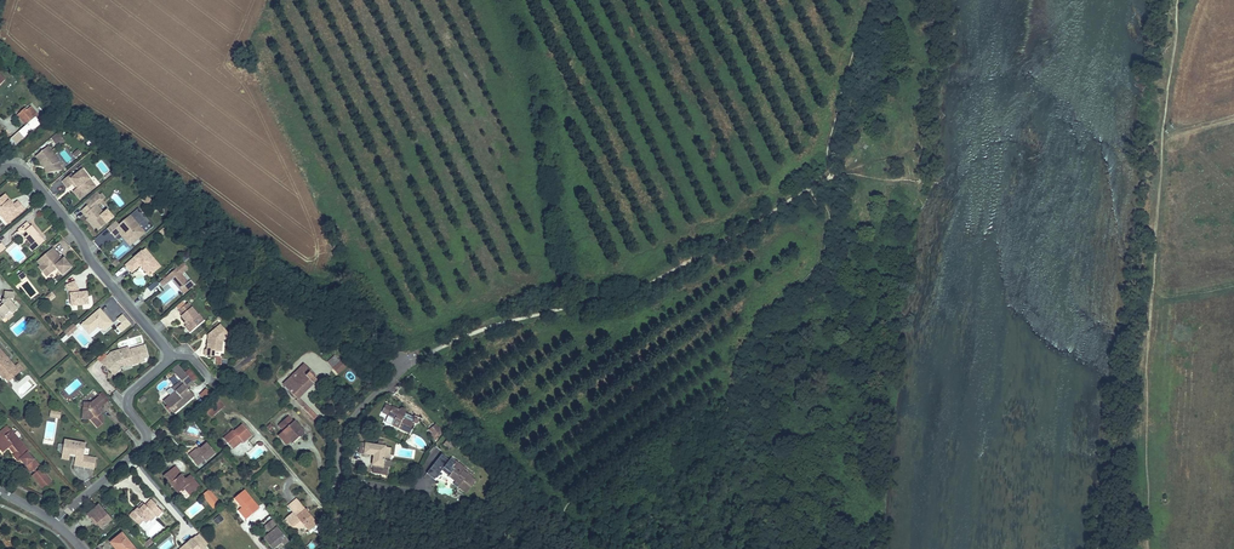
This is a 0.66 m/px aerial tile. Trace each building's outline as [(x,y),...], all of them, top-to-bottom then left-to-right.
[(27,126),(12,139),(16,144),(35,127),(36,128),(40,124),(35,118),(38,116),(31,108),(28,111),(25,109),(20,113),(29,124),(27,126)] [(18,115),(27,126),(29,124),(20,113),(18,115)] [(59,133),(52,138),(58,147),(65,141),(59,133)] [(60,162),(49,147),(36,157),(45,167),(46,166),(48,168),(48,173),(61,171),(60,162)] [(94,183),(83,169),(84,168),(81,165),(78,169),(80,171),(74,176),(72,174),(62,181),(68,188),(73,185),(74,183),(78,188),(76,189),(73,191),(77,196),(79,194),(84,195),(90,189),(88,187),(94,183)] [(96,187),(94,183),(88,187),(90,189),(84,195),(79,194),(77,196),(80,200),(96,187)] [(0,207),(0,212),(4,217),(8,213),(12,218),(19,212),(16,208),(22,204),(18,199),(14,203),(13,204),(9,199),(10,198),(5,192),(0,197),(0,205),(1,206),(0,207)] [(88,205),(83,209),(93,220),(90,223),(97,231),(107,223),(101,216),(104,213),(97,205),(104,199),(100,195),(97,192),(85,202),(88,205)] [(146,205),(151,200),(146,196),(141,201),(146,205)] [(25,207),(22,204),(16,208),(19,212),(25,207)] [(90,217),(83,209),(82,211),(88,218),(87,219),(90,223),(93,220),(90,217)] [(120,225),(111,233),(116,237),(119,234),(131,246),(133,244),(127,238),(134,239),(137,236),(140,238),(146,233),(131,215),(120,225)] [(28,232),(25,235),(31,243),(29,245),(32,249),(44,239),(40,235),(39,236),(37,234),(39,233),(31,224),(30,225),(27,221),(19,228),(22,232),(25,229),(28,232)] [(116,222),(108,229),(111,233),(120,225),(116,222)] [(51,247),(39,257),(42,261),(38,264),(36,266),(45,275),(55,267),(61,274),(71,266),(65,259),(63,260),(62,261),(59,257),(60,256),(51,247)] [(146,249),(126,265),(133,273),(141,265),(150,276),(158,270),(151,262),(154,259),(146,249)] [(161,267),(154,259),(151,262),(158,270),(161,267)] [(183,262),(158,283),(162,287),(171,280),(174,283),(176,282),(181,288),(179,289),(183,294),(194,284),(190,279),(186,283),(179,274),(187,268),(183,262)] [(22,271),(15,277),(18,281),(25,274),(22,271)] [(79,292),(74,281),(66,284),(69,291),(71,305),(87,303),(86,291),(82,291),(82,292),(79,293),(79,292)] [(156,281),(141,292),(147,300),(162,289),(156,281)] [(6,316),(11,312),(12,313),(18,309),(10,299),(11,298),(13,298),(14,292),(5,291),(4,298),(3,299),(2,300),(2,301),(3,302),(3,303),(0,306),(0,312),(2,311),(6,316)] [(54,295),(50,291),(44,296),(48,300),(54,295)] [(199,315),(189,303),(180,310),(184,315),(182,316),(187,321),(189,323),(187,325),(186,326),(191,332),(202,323),(197,317),(199,315)] [(99,309),(83,323),(91,332),(97,327),(99,325),(102,327),(102,328),(104,330),(112,323),(99,309)] [(130,323),(122,314),(117,318),(121,323),(117,326),(121,331),(130,323)] [(91,332),(83,323),(80,325),(88,334),(90,333),(91,332)] [(73,324),(64,332),(68,337),(77,329),(73,324)] [(229,334),(220,324),(210,332),(210,337),(208,337),(206,348),(204,348),(204,354),(213,355),(213,350),(218,351),(219,341),(221,341),(229,334)] [(100,361),(110,370),(116,363),(130,359),(131,360),(134,359),(135,362),(143,360),(142,356),(146,354),(142,342),(127,347),(126,345),(119,347),(110,350),(108,352),(100,361)] [(5,378),(16,368),(14,366),(10,361),(8,362),(6,359),(7,358),(6,356),(0,349),(0,372),(5,378)] [(327,361),(333,368),(340,362),(334,355),(327,361)] [(116,363),(110,370),(114,374),(119,368),(135,363),(135,362),(134,359),(131,360),(130,359),(116,363)] [(340,362),(333,368),(338,373),(345,367),(340,362)] [(16,368),(5,378),(8,382),(23,370),(18,364),(14,366),(16,368)] [(304,364),(284,384),(298,398),(317,379),(310,372),(309,369),(304,364)] [(173,370),(182,381),(173,388),(175,391),(164,402),(174,413),(194,395),(187,387),(192,382),(193,381),(186,373),(179,365),(173,370)] [(186,373),(193,381),(197,378),(190,370),(186,373)] [(205,402),(212,395),(206,388),(199,395),(205,402)] [(97,398),(96,398),(102,405),(106,402),(100,395),(97,398)] [(102,405),(96,398),(91,403),(83,402),(83,419),(89,419),(91,419),(97,427),(103,423),(103,416),(100,413),(99,414),(96,411),(98,408),(102,405)] [(217,401),(208,409),(214,416),(223,408),(217,401)] [(303,402),(300,404),(317,421),(319,418),(303,402)] [(380,412),(387,416),(394,419),(391,425),(391,426),(408,434),(413,424),(415,424),(416,424),(417,423),(417,422),(416,421),(416,420),(415,419),(405,414),(405,412),(405,411),(404,410),(403,410),(402,410),(401,410),(399,411),(391,407),(391,408),(383,405),(380,412)] [(283,432),(291,440),(297,434),(298,436),(303,432),(294,422),(288,416),(278,426),(284,431),(283,432)] [(233,430),(224,438),(231,446),(240,438),(242,441),(243,442),(252,435),(243,424),(234,431),(233,430)] [(6,427),(0,432),(0,450),(3,453),(12,446),(17,452),(14,455),(19,461),(21,459),(27,466),(24,468),(29,473),(33,470),(35,468),(39,465),(34,459),(34,460),(28,453),(29,452),(19,440),(17,438),(11,431),(10,432),(6,427)] [(436,428),(430,433),(435,439),(441,434),(436,428)] [(297,434),(291,440),(293,443),(300,437),(298,436),(297,434)] [(240,438),(231,446),(233,449),(242,441),(240,438)] [(63,444),(62,455),(70,456),(70,453),(76,454),(76,456),(83,457),(83,456),(84,454),(85,447),(85,443),(68,441),(63,444)] [(195,449),(188,455),(196,465),(204,459),(205,460),(215,452),(206,441),(198,448),(196,450),(195,449)] [(364,446),(363,454),(373,455),(374,447),(364,446)] [(374,447),(373,455),(375,455),(373,467),(372,475),(381,476),(382,472),(386,472),(386,469),(388,469),(389,462),(387,462),(388,449),(381,448),(377,447),(374,447)] [(76,456),(75,457),(74,466),(85,467),(86,457),(83,456),(83,457),(76,456)] [(86,457),(85,467),(95,469),(96,458),(86,457)] [(436,470),(447,478),(450,474),(454,476),(454,480),(458,484),(457,486),(465,492),(475,480),(470,477),(462,471),(464,469),(455,462),(450,467),(443,461),(436,470)] [(175,467),(172,470),(178,477),(182,474),(175,467)] [(35,468),(33,470),(36,473),(32,476),(44,490),(53,483),(41,469),(38,471),(35,468)] [(472,474),(464,469),(462,471),(470,477),(472,474)] [(178,477),(172,470),(164,476),(178,493),(184,487),(190,495),(200,487),(191,477),(187,480),(186,479),(182,474),(178,477)] [(450,474),(447,478),(457,486),(458,484),(454,480),(454,476),(450,474)] [(213,509),(221,502),(209,489),(201,496),(213,509)] [(245,490),(234,498),(241,507),(238,510),(246,519),(260,508),(245,490)] [(134,512),(133,511),(142,522),(143,521),(145,524),(149,520),(150,521),(155,515),(157,517),(163,511),(157,506),(158,505),(151,499),(146,505),(144,504),(136,513),(134,512)] [(288,506),(294,512),(302,505),(297,499),(288,506)] [(142,502),(134,512),(136,513),(144,504),(142,502)] [(99,505),(87,515),(93,521),(94,520),(101,528),(111,520),(99,505)] [(291,518),(289,516),(286,518),(287,522),(293,528),(296,525),(299,529),(304,525),(307,529),(316,522),(302,505),(294,512),(296,515),(291,518)] [(142,522),(133,511),(130,515),(140,525),(142,522)] [(256,523),(265,519),(263,515),(254,519),(256,523)] [(220,516),(214,521),(217,524),(223,519),(220,516)] [(316,522),(307,529),(309,531),(318,523),(316,522)] [(277,526),(264,537),(268,542),(270,540),(272,542),(269,544),(274,548),(282,541),(284,544),(285,543),(289,539),(277,526)] [(111,543),(116,548),(135,548),(122,533),(111,543)] [(180,548),(206,548),(195,536),(180,548)] [(154,543),(150,538),(143,544),(147,548),(154,543)] [(285,543),(290,548),(291,548),(295,546),(289,539),(285,543)] [(159,548),(160,548),(167,548),(172,545),(168,540),(159,548)]
